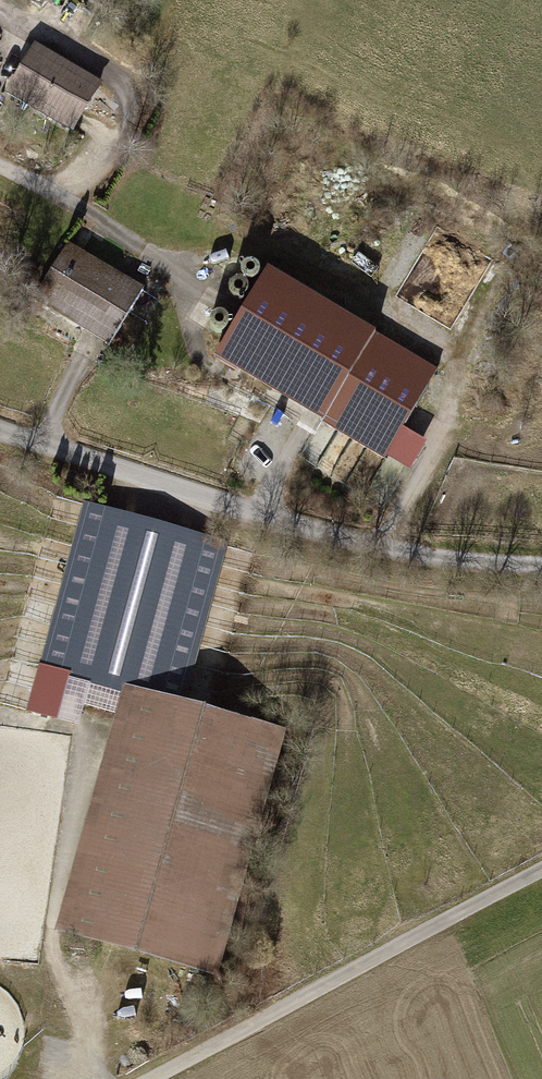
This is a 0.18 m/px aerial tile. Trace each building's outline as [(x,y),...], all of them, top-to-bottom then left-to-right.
[(36,36),(3,87),(68,128),(100,77),(36,36)] [(447,367),(263,256),(208,346),(393,457),(447,367)] [(48,311),(105,349),(141,295),(84,257),(48,311)] [(410,434),(393,460),(414,473),(430,447),(410,434)] [(194,689),(230,541),(79,505),(44,654),(194,689)] [(51,927),(219,973),(288,725),(121,679),(51,927)]
